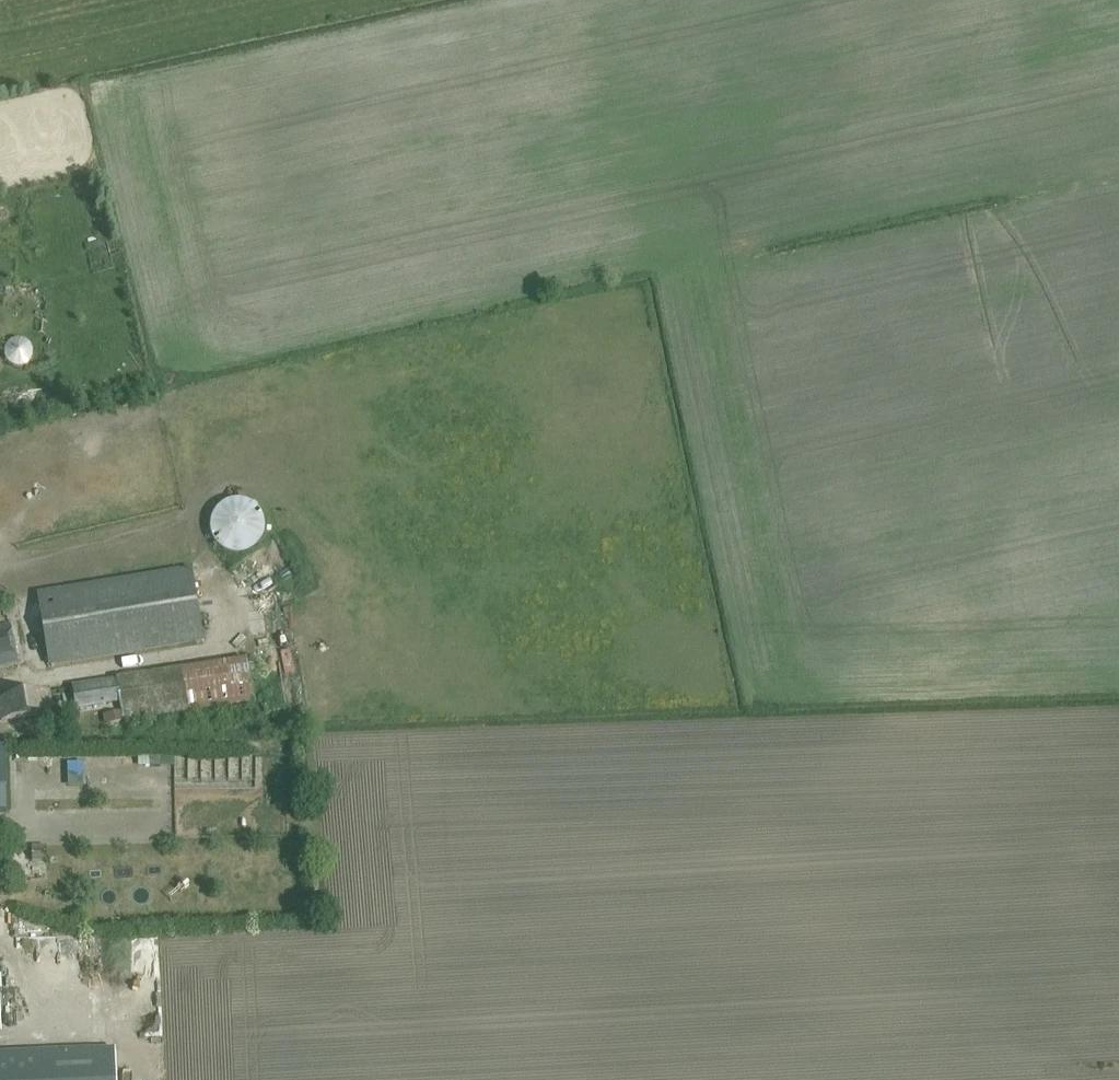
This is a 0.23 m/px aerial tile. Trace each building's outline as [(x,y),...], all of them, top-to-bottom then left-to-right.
[(251,550),(262,537),(264,521),(255,506),(240,500),(224,503),(213,516),(211,532),(220,547),(235,553),(251,550)] [(50,664),(202,638),(191,569),(38,595),(50,664)] [(16,662),(9,622),(0,624),(0,665),(16,662)] [(247,660),(74,687),(77,708),(118,701),(122,721),(253,700),(247,660)] [(0,699),(0,716),(1,721),(53,713),(50,691),(0,699)] [(174,791),(172,754),(73,758),(75,794),(174,791)] [(0,1054),(0,1079),(117,1079),(115,1049),(0,1054)]
